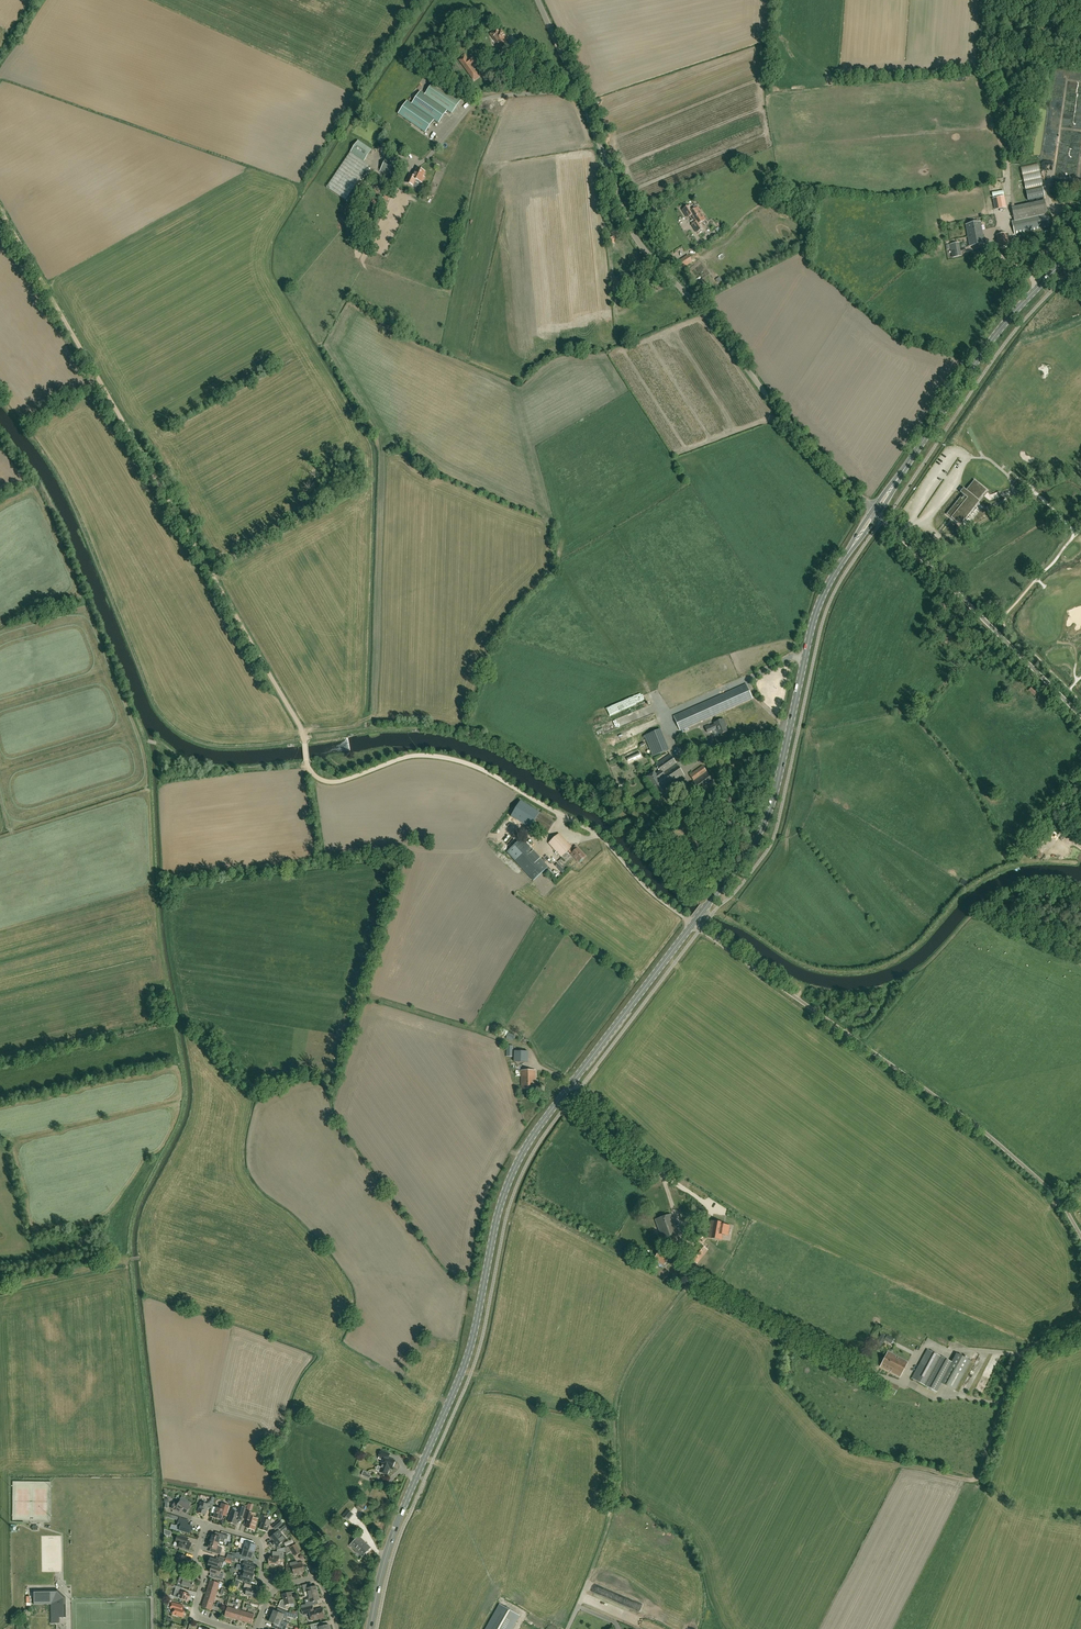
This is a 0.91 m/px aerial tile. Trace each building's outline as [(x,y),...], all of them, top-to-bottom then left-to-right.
[(506,50),(503,46),(504,45),(506,37),(505,36),(503,34),(501,31),(499,32),(498,31),(496,31),(492,33),(491,35),(493,37),(495,37),(499,44),(498,46),(502,52),(506,50)] [(469,66),(473,64),(476,61),(472,56),(469,58),(469,59),(467,61),(465,57),(466,56),(465,55),(462,57),(463,58),(459,60),(474,81),(480,77),(475,70),(474,71),(472,68),(471,69),(469,66)] [(461,101),(433,82),(425,95),(420,92),(411,105),(407,101),(398,114),(425,133),(434,120),(439,124),(447,111),(452,114),(461,101)] [(326,188),(346,201),(370,166),(364,162),(372,150),(358,141),(326,188)] [(395,178),(400,168),(385,161),(380,171),(395,178)] [(1024,176),(1025,183),(1026,189),(1044,187),(1040,166),(1023,169),(1024,176)] [(414,177),(409,175),(406,183),(413,186),(416,180),(422,183),(424,177),(423,177),(425,172),(417,169),(414,177)] [(381,191),(387,181),(383,178),(376,188),(381,191)] [(1042,188),(1026,191),(1028,201),(1044,197),(1042,188)] [(1005,208),(1003,196),(992,198),(994,210),(1005,208)] [(1014,220),(1047,213),(1044,200),(1011,208),(1014,220)] [(692,224),(697,233),(704,228),(701,223),(705,220),(704,218),(704,217),(700,210),(699,210),(697,208),(693,211),(689,206),(683,210),(688,218),(690,216),(694,223),(692,224)] [(1047,213),(1014,220),(1012,221),(1014,234),(1051,226),(1048,213),(1047,213)] [(970,246),(984,243),(980,222),(966,225),(970,246)] [(1007,236),(1007,233),(993,236),(995,244),(997,243),(998,249),(1009,246),(1007,236)] [(961,257),(958,243),(949,245),(952,258),(961,257)] [(680,271),(693,262),(689,256),(676,265),(680,271)] [(1066,444),(1069,440),(1064,436),(1054,448),(1059,452),(1066,444)] [(958,523),(982,494),(985,490),(975,482),(948,514),(958,523)] [(746,684),(698,705),(674,716),(680,731),(753,699),(746,684)] [(1034,696),(1038,692),(1032,687),(1028,691),(1034,696)] [(594,719),(589,722),(590,725),(603,720),(601,715),(594,718),(594,719)] [(709,725),(705,727),(707,732),(717,729),(719,735),(727,731),(724,723),(725,723),(723,719),(714,723),(715,724),(710,726),(709,725)] [(644,737),(653,757),(669,751),(661,730),(644,737)] [(686,734),(682,736),(687,746),(691,744),(686,734)] [(628,761),(641,756),(639,752),(627,758),(628,761)] [(654,772),(646,777),(660,797),(668,792),(666,789),(684,776),(670,755),(656,764),(661,771),(656,775),(654,772)] [(715,783),(703,766),(690,775),(694,781),(689,783),(697,795),(715,783)] [(698,805),(703,813),(711,808),(706,800),(698,805)] [(546,836),(550,830),(555,822),(540,813),(531,827),(546,836)] [(575,850),(559,834),(549,843),(557,852),(555,853),(557,855),(559,854),(561,857),(568,850),(571,853),(579,861),(585,855),(578,847),(575,850)] [(522,839),(507,853),(534,881),(549,867),(522,839)] [(513,1041),(515,1035),(508,1032),(506,1039),(513,1041)] [(515,1061),(529,1061),(529,1051),(515,1051),(515,1061)] [(535,1070),(521,1070),(521,1089),(536,1089),(535,1070)] [(655,1220),(662,1240),(678,1235),(671,1214),(655,1220)] [(723,1223),(711,1221),(708,1237),(720,1239),(721,1234),(727,1235),(729,1225),(723,1224),(723,1223)] [(694,1224),(691,1229),(702,1235),(704,1230),(694,1224)] [(693,1254),(691,1253),(689,1256),(697,1263),(707,1249),(700,1243),(697,1246),(698,1247),(693,1254)] [(654,1258),(664,1265),(670,1256),(660,1250),(654,1258)] [(886,1337),(882,1334),(875,1345),(880,1347),(886,1337)] [(884,1340),(891,1344),(894,1338),(887,1335),(884,1340)] [(929,1388),(945,1359),(927,1349),(911,1378),(929,1388)] [(900,1377),(907,1363),(887,1352),(880,1366),(900,1377)] [(955,1390),(970,1361),(957,1354),(941,1383),(955,1390)] [(992,1363),(987,1374),(994,1377),(998,1366),(992,1363)] [(848,1377),(841,1374),(839,1372),(837,1376),(839,1377),(838,1378),(845,1382),(848,1377)] [(884,1390),(894,1395),(899,1386),(889,1381),(884,1390)] [(382,1464),(392,1468),(395,1461),(388,1458),(390,1454),(381,1451),(378,1459),(384,1461),(382,1464)] [(379,1472),(387,1475),(390,1468),(392,1469),(392,1468),(382,1464),(381,1467),(378,1466),(376,1470),(380,1471),(379,1472)] [(190,1507),(189,1506),(191,1502),(182,1496),(179,1501),(181,1501),(178,1505),(175,1502),(171,1508),(177,1512),(179,1509),(186,1513),(189,1507),(190,1507)] [(211,1501),(210,1505),(201,1502),(198,1512),(205,1514),(207,1507),(212,1509),(214,1502),(211,1501)] [(227,1516),(230,1506),(222,1504),(220,1509),(217,1508),(214,1517),(222,1520),(223,1515),(227,1516)] [(238,1520),(241,1521),(246,1508),(239,1506),(237,1513),(236,1512),(237,1510),(236,1508),(234,1508),(233,1508),(232,1511),(231,1511),(228,1522),(237,1524),(238,1520)] [(342,1517),(347,1521),(353,1513),(348,1509),(342,1517)] [(246,1512),(244,1519),(248,1520),(246,1527),(254,1530),(258,1519),(253,1518),(254,1514),(246,1512)] [(266,1520),(267,1516),(262,1515),(260,1522),(262,1522),(260,1529),(267,1531),(271,1521),(266,1520)] [(181,1533),(182,1531),(190,1533),(192,1527),(192,1526),(185,1524),(186,1520),(180,1518),(178,1525),(177,1525),(176,1525),(175,1530),(175,1531),(181,1533)] [(280,1520),(272,1526),(275,1530),(283,1524),(280,1520)] [(281,1532),(282,1531),(287,1527),(284,1524),(278,1529),(279,1530),(270,1537),(274,1542),(273,1544),(276,1547),(286,1539),(281,1532)] [(225,1543),(224,1542),(225,1539),(228,1540),(229,1536),(220,1533),(219,1537),(212,1535),(211,1535),(210,1540),(211,1540),(210,1541),(219,1544),(224,1545),(225,1545),(225,1543)] [(176,1546),(179,1547),(189,1551),(191,1543),(184,1541),(185,1537),(178,1535),(176,1542),(177,1542),(176,1546)] [(361,1557),(362,1557),(371,1548),(367,1544),(366,1545),(364,1543),(365,1542),(359,1536),(350,1545),(358,1553),(359,1552),(363,1555),(361,1557)] [(241,1548),(245,1549),(254,1552),(256,1545),(249,1543),(250,1540),(241,1537),(240,1543),(243,1544),(243,1545),(242,1545),(241,1548)] [(219,1544),(210,1541),(208,1547),(215,1550),(214,1553),(220,1555),(222,1548),(218,1547),(219,1544)] [(290,1547),(295,1556),(301,1553),(296,1544),(290,1547)] [(252,1559),(254,1552),(245,1549),(244,1552),(241,1552),(240,1553),(237,1552),(235,1557),(241,1559),(243,1560),(244,1557),(252,1559)] [(269,1564),(279,1564),(279,1559),(283,1560),(284,1551),(280,1550),(280,1552),(277,1552),(277,1556),(269,1556),(269,1564)] [(179,1554),(177,1561),(173,1560),(171,1566),(179,1569),(179,1567),(184,1569),(186,1562),(188,1557),(179,1554)] [(208,1565),(212,1566),(221,1569),(223,1562),(224,1562),(225,1559),(218,1557),(217,1560),(211,1558),(208,1565)] [(244,1571),(245,1571),(253,1574),(255,1567),(254,1567),(255,1563),(243,1560),(241,1559),(240,1563),(241,1563),(240,1566),(245,1568),(244,1571)] [(302,1562),(298,1563),(297,1561),(290,1563),(291,1566),(292,1566),(294,1574),(305,1572),(302,1562)] [(222,1569),(221,1569),(212,1566),(210,1572),(217,1575),(216,1578),(222,1580),(224,1574),(220,1573),(222,1569)] [(254,1574),(253,1574),(245,1571),(244,1574),(239,1573),(239,1576),(237,1576),(236,1579),(250,1584),(251,1580),(252,1580),(254,1574)] [(191,1576),(186,1575),(181,1573),(179,1581),(183,1582),(182,1585),(192,1588),(194,1581),(190,1579),(191,1576)] [(210,1580),(208,1587),(218,1590),(220,1583),(210,1580)] [(251,1588),(252,1585),(245,1583),(243,1590),(247,1591),(245,1595),(256,1598),(258,1591),(251,1588)] [(309,1595),(318,1593),(316,1586),(310,1587),(309,1584),(302,1585),(304,1592),(305,1592),(304,1593),(305,1595),(306,1596),(309,1595)] [(175,1592),(173,1596),(178,1598),(178,1597),(188,1601),(190,1594),(182,1592),(183,1588),(177,1586),(174,1585),(173,1587),(176,1588),(175,1592)] [(216,1597),(218,1590),(208,1587),(206,1594),(216,1597)] [(33,1590),(34,1604),(51,1604),(51,1623),(60,1623),(60,1618),(66,1617),(66,1597),(57,1590),(33,1590)] [(283,1594),(284,1599),(281,1600),(278,1607),(288,1610),(290,1606),(290,1604),(294,1603),(291,1592),(283,1594)] [(309,1595),(309,1599),(305,1600),(306,1607),(312,1605),(314,1605),(313,1601),(319,1600),(318,1593),(309,1595)] [(206,1594),(204,1600),(213,1603),(216,1597),(206,1594)] [(211,1610),(213,1603),(204,1600),(202,1607),(211,1610)] [(185,1610),(183,1609),(184,1606),(172,1603),(171,1609),(172,1609),(171,1613),(173,1613),(173,1614),(183,1617),(184,1614),(185,1614),(186,1612),(185,1611),(185,1610)] [(520,1615),(499,1604),(485,1628),(512,1628),(520,1615)] [(313,1610),(312,1605),(306,1607),(301,1608),(303,1615),(310,1613),(311,1620),(325,1617),(322,1608),(313,1610)] [(225,1616),(232,1618),(234,1608),(227,1606),(225,1616)] [(241,1610),(234,1608),(232,1618),(238,1620),(241,1610)] [(238,1620),(245,1622),(248,1612),(241,1610),(238,1620)] [(290,1612),(289,1613),(282,1610),(281,1613),(274,1611),(272,1616),(283,1621),(285,1618),(287,1619),(288,1616),(297,1618),(298,1615),(290,1612)] [(255,1614),(248,1612),(245,1622),(252,1624),(255,1614)] [(283,1621),(272,1616),(269,1622),(280,1626),(279,1628),(286,1628),(283,1628),(284,1625),(282,1624),(283,1621)]
